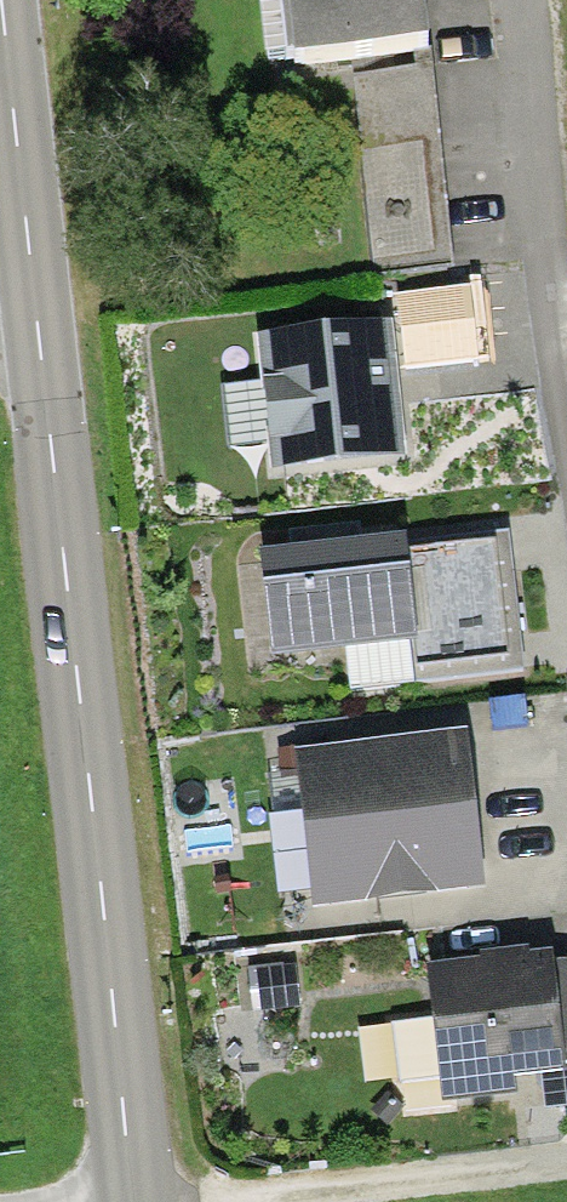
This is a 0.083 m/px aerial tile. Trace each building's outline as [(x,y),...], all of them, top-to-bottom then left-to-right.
[(291,65),(433,51),(427,0),(285,0),(291,65)] [(468,291),(403,298),(410,365),(475,359),(468,291)] [(392,322),(257,337),(272,472),(407,457),(398,379),(392,322)] [(347,539),(259,550),(272,660),(420,642),(407,532),(347,539)] [(477,824),(467,732),(292,750),(310,912),(485,893),(477,824)] [(433,1014),(393,1019),(401,1084),(444,1078),(446,1098),(516,1090),(514,1075),(543,1071),(565,1069),(552,961),(551,953),(529,956),(527,947),(479,953),(480,960),(427,967),(433,1014)] [(565,1069),(543,1071),(548,1107),(566,1105),(566,959),(552,961),(565,1069)]
